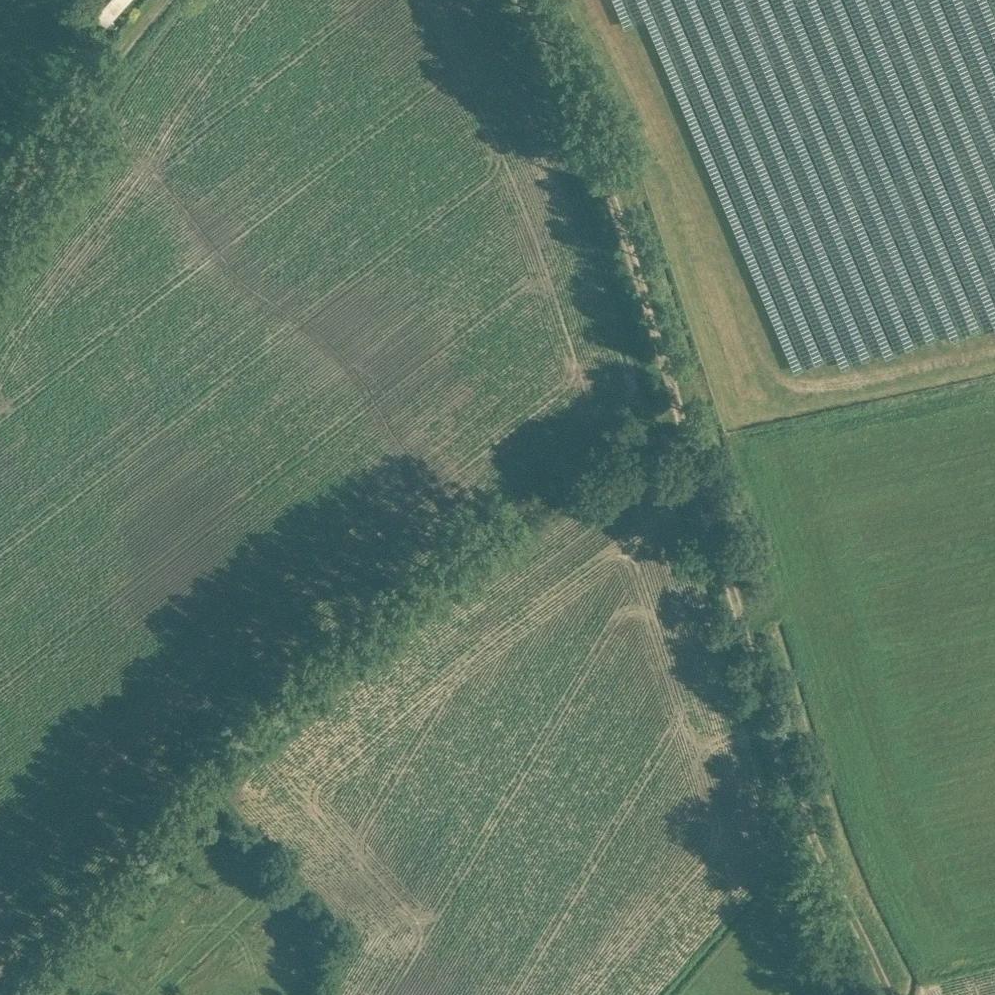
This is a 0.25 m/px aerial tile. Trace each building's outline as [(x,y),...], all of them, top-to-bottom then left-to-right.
[(91,10),(106,24),(127,0),(89,0),(85,4),(91,10)]
